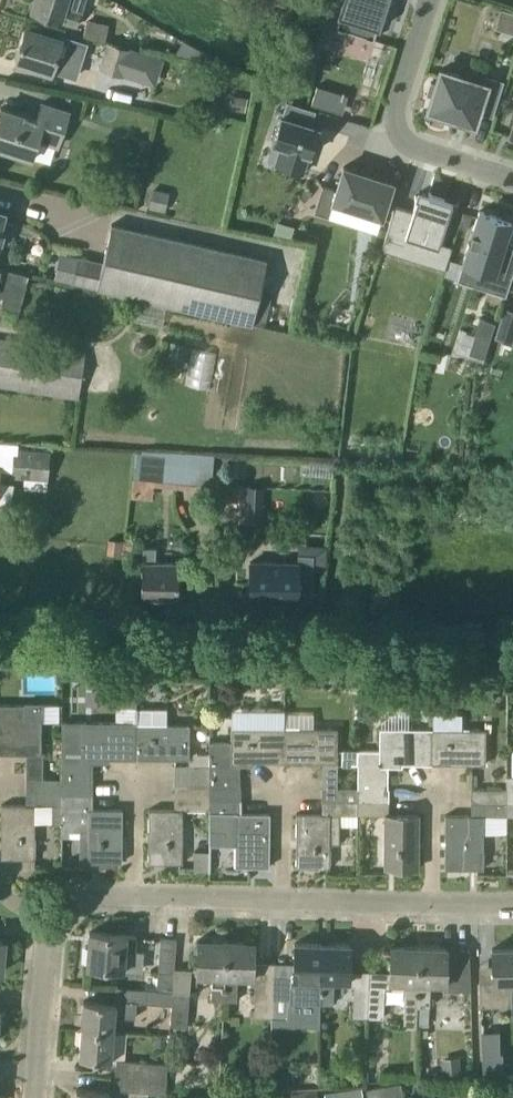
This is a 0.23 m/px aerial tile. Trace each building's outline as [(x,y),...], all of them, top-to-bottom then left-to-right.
[(61,21),(77,26),(82,10),(66,5),(67,0),(36,0),(32,12),(61,21)] [(337,16),(339,16),(336,27),(336,28),(338,29),(374,40),(374,39),(378,26),(380,26),(389,0),(342,0),(337,16)] [(500,9),(494,28),(512,34),(512,13),(500,9)] [(85,18),(81,35),(103,40),(107,23),(85,18)] [(16,61),(51,73),(61,40),(26,29),(16,61)] [(203,51),(181,38),(173,52),(197,60),(203,51)] [(154,57),(149,55),(109,43),(101,69),(145,83),(150,70),(154,57)] [(466,78),(465,78),(440,70),(436,84),(431,83),(427,94),(427,95),(431,96),(432,96),(428,110),(427,110),(431,111),(433,112),(431,116),(431,117),(446,122),(448,117),(453,118),(454,115),(475,122),(479,111),(491,115),(502,82),(487,78),(484,87),(478,85),(465,81),(466,78)] [(311,104),(322,108),(342,114),(348,95),(326,89),(316,86),(311,104)] [(245,112),(247,98),(231,96),(229,109),(245,112)] [(319,127),(310,124),(315,110),(287,101),(283,116),(281,115),(272,143),(281,146),(275,165),(303,173),(309,154),(310,155),(319,127)] [(32,157),(37,140),(58,146),(69,112),(42,103),(36,119),(1,108),(0,110),(0,147),(32,157)] [(346,168),(347,168),(344,167),(343,170),(338,187),(337,190),(323,186),(315,212),(329,217),(333,202),(336,203),(336,202),(379,216),(379,217),(382,218),(383,215),(382,215),(392,185),(393,183),(391,182),(390,182),(346,168)] [(170,192),(152,189),(148,208),(166,212),(170,192)] [(418,196),(416,196),(415,198),(417,199),(413,212),(395,206),(382,249),(419,261),(425,242),(443,248),(444,244),(457,203),(431,195),(431,193),(429,192),(428,195),(420,192),(418,196)] [(512,221),(480,211),(463,264),(480,269),(475,286),(506,296),(512,275),(512,253),(503,250),(512,221)] [(290,239),(291,235),(294,226),(277,221),(274,231),(273,233),(290,239)] [(271,293),(260,290),(267,260),(112,224),(103,262),(78,257),(72,283),(252,325),(253,322),(264,325),(271,293)] [(29,275),(0,268),(0,296),(3,297),(1,306),(20,311),(29,275)] [(468,311),(485,314),(489,295),(472,292),(468,311)] [(511,343),(512,337),(512,311),(505,309),(496,338),(511,343)] [(484,358),(486,352),(489,340),(474,335),(470,348),(468,353),(484,358)] [(86,353),(0,340),(0,385),(79,397),(86,353)] [(195,347),(190,383),(213,387),(219,351),(195,347)] [(2,464),(1,470),(13,472),(12,476),(25,477),(47,479),(50,451),(19,448),(19,444),(0,443),(0,464),(2,464)] [(213,475),(215,456),(144,448),(141,478),(154,480),(222,487),(223,476),(213,475)] [(125,542),(108,540),(107,554),(123,556),(125,542)] [(156,547),(143,547),(142,598),(177,599),(178,563),(156,563),(156,547)] [(251,562),(250,600),(296,601),(297,563),(251,562)] [(123,706),(136,706),(136,681),(123,681),(123,706)] [(26,790),(62,791),(62,779),(41,779),(42,719),(40,719),(40,705),(0,704),(0,753),(6,753),(6,750),(13,750),(13,753),(27,753),(26,790)] [(175,758),(175,796),(210,796),(210,754),(189,754),(189,724),(167,724),(167,708),(137,708),(137,723),(136,758),(136,759),(154,759),(154,756),(162,756),(162,758),(175,758)] [(112,757),(136,758),(137,723),(84,723),(84,721),(63,721),(62,760),(62,779),(62,791),(62,795),(93,795),(93,783),(92,783),(92,762),(106,762),(106,755),(112,755),(112,757)] [(260,761),(284,761),(285,728),(232,728),(232,741),(210,741),(210,754),(210,796),(210,799),(241,799),(241,787),(240,787),(240,765),(254,765),(254,758),(261,759),(260,761)] [(337,728),(285,728),(284,761),(284,762),(303,762),(303,759),(310,759),(310,762),(323,762),(323,788),(323,799),(358,800),(358,788),(337,788),(337,728)] [(408,762),(432,762),(432,728),(380,728),(380,750),(358,750),(358,764),(358,788),(358,800),(389,800),(389,788),(388,788),(388,766),(402,766),(402,760),(408,760),(408,762)] [(432,728),(432,762),(432,764),(450,764),(451,760),(458,760),(458,762),(486,763),(487,729),(432,728)] [(507,801),(507,789),(472,789),(471,801),(507,801)] [(62,795),(62,791),(26,790),(26,805),(2,805),(1,858),(35,858),(35,805),(53,805),(53,824),(62,824),(62,795)] [(62,795),(62,824),(61,837),(69,837),(69,832),(89,832),(88,862),(122,862),(122,844),(120,844),(120,837),(122,837),(123,809),(93,809),(93,795),(62,795)] [(183,810),(210,810),(210,799),(210,796),(175,796),(175,810),(149,809),(149,838),(152,838),(152,844),(149,844),(149,863),(183,863),(183,810)] [(210,810),(209,831),(236,831),(236,866),(270,867),(270,848),(267,848),(267,842),(270,842),(270,814),(241,813),(241,799),(210,799),(210,810)] [(331,814),(358,814),(358,800),(323,799),(322,814),(297,814),(297,842),(299,842),(299,849),(297,849),(296,867),(330,867),(331,814)] [(358,800),(358,814),(385,815),(389,815),(389,800),(358,800)] [(507,821),(507,816),(507,801),(471,801),(471,815),(446,815),(445,843),(448,843),(448,850),(445,850),(445,869),(479,869),(479,816),(499,816),(499,821),(507,821)] [(389,815),(385,815),(385,868),(419,868),(419,850),(416,850),(416,843),(419,843),(419,815),(389,815)] [(195,851),(194,870),(210,870),(210,851),(195,851)] [(137,936),(89,932),(87,966),(125,969),(126,951),(136,952),(137,936)] [(157,990),(174,991),(177,939),(161,938),(157,990)] [(224,1001),(227,941),(198,940),(197,975),(213,975),(212,1000),(224,1001)] [(227,941),(224,1001),(237,1001),(238,976),(253,977),(255,942),(227,941)] [(309,978),(308,1001),(308,1003),(321,1004),(323,944),(295,943),(293,978),(309,978)] [(334,979),(350,980),(351,945),(323,944),(321,1004),(333,1004),(334,979)] [(417,1007),(420,948),(391,947),(390,981),(405,982),(404,1026),(417,1027),(417,1007)] [(447,948),(420,948),(417,1007),(430,1007),(431,982),(446,983),(446,990),(467,991),(467,990),(471,990),(470,963),(447,962),(447,948)] [(481,1007),(512,1007),(511,983),(512,983),(512,949),(494,950),(494,949),(492,949),(493,982),(480,982),(481,1007)] [(272,1018),(273,984),(255,984),(254,1017),(272,1018)] [(290,1018),(291,985),(273,984),(272,1018),(290,1018)] [(369,1017),(370,985),(355,984),(353,1016),(369,1017)] [(370,985),(369,1017),(384,1018),(385,986),(370,985)] [(82,1028),(114,1030),(115,1016),(136,1017),(137,1001),(172,1004),(174,991),(157,990),(147,989),(147,990),(116,988),(115,1003),(84,1001),(82,1028)] [(174,991),(172,1004),(171,1025),(187,1027),(190,993),(174,991)] [(112,1060),(114,1030),(82,1028),(79,1057),(112,1060)] [(502,1031),(484,1031),(484,1071),(504,1071),(504,1051),(502,1051),(502,1031)] [(461,1059),(439,1060),(440,1077),(462,1075),(461,1059)] [(116,1075),(165,1079),(166,1063),(117,1061),(116,1075)] [(164,1093),(165,1079),(116,1075),(115,1090),(164,1093)] [(400,1083),(382,1085),(384,1097),(403,1097),(400,1083)] [(473,1084),(431,1087),(432,1097),(458,1097),(475,1096),(473,1084)] [(383,1097),(381,1086),(366,1088),(367,1097),(382,1097),(383,1097)] [(109,1092),(77,1089),(76,1097),(108,1097),(109,1092)]
